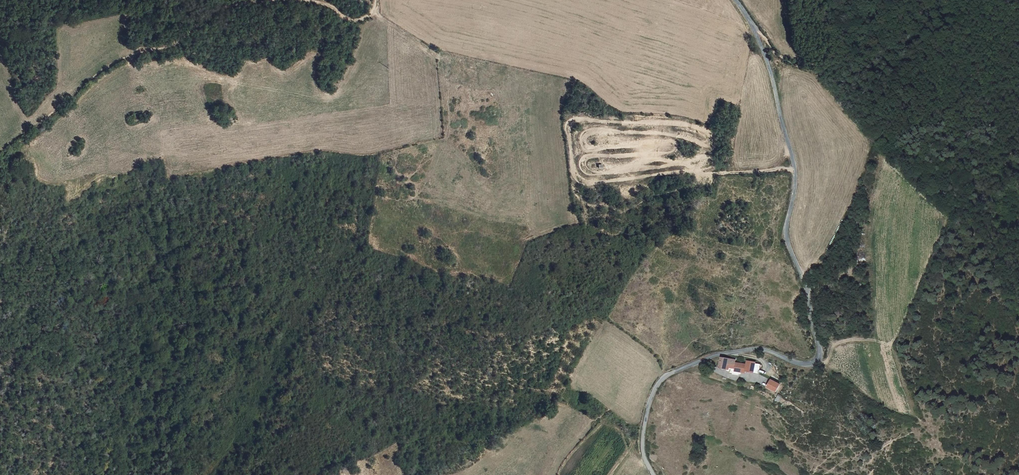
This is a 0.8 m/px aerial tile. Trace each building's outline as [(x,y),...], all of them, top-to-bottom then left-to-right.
[(736,362),(737,359),(721,356),(719,369),(729,370),(729,374),(739,375),(739,374),(740,374),(741,372),(745,372),(745,371),(753,373),(755,362),(747,361),(747,364),(736,362)] [(770,379),(766,387),(775,392),(779,384),(770,379)]
